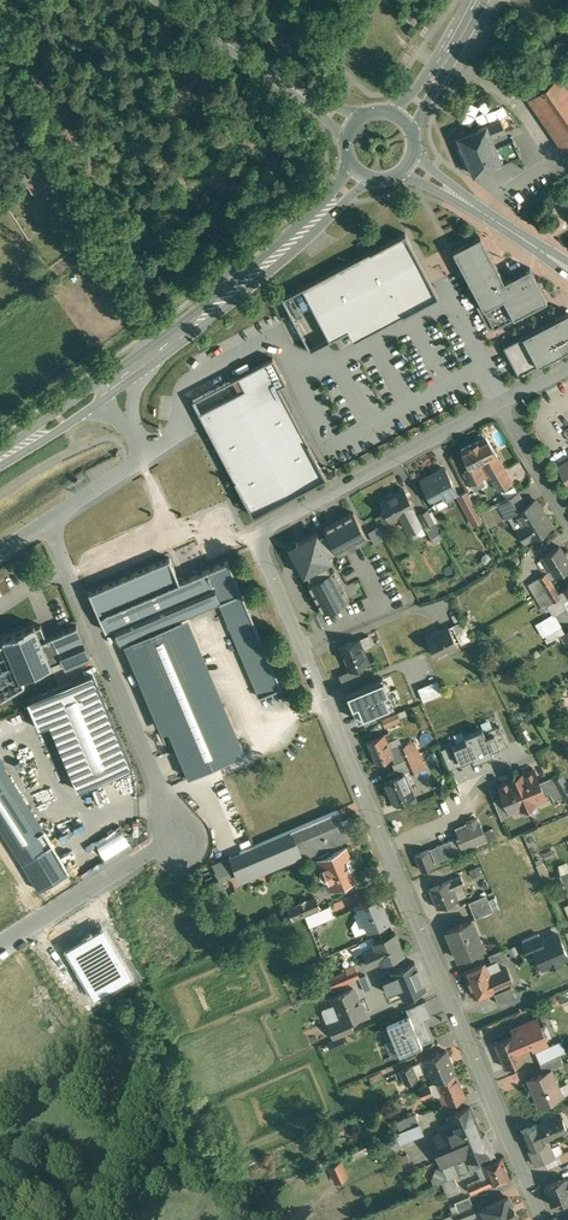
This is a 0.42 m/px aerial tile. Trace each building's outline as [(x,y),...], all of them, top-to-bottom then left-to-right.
[(411,6),(404,17),(410,21),(417,9),(411,6)] [(534,94),(567,143),(567,92),(558,78),(534,94)] [(500,119),(467,133),(465,129),(456,133),(458,136),(458,137),(474,174),(494,166),(505,191),(528,175),(512,140),(495,147),(491,138),(506,132),(500,119)] [(52,180),(40,163),(22,175),(34,193),(52,180)] [(439,296),(405,233),(285,297),(313,350),(354,329),(359,338),(439,296)] [(480,235),(452,250),(492,328),(546,300),(529,268),(503,281),(480,235)] [(503,346),(518,374),(567,347),(567,311),(503,346)] [(257,512),(329,473),(282,385),(288,382),(276,358),(197,400),(257,512)] [(492,434),(499,450),(506,446),(495,422),(481,428),(485,437),(492,434)] [(486,437),(461,449),(470,468),(465,471),(471,483),(484,477),(485,476),(479,465),(483,463),(497,456),(486,437)] [(497,456),(483,463),(499,490),(512,482),(497,456)] [(556,466),(567,485),(567,458),(556,466)] [(444,468),(421,480),(434,504),(435,504),(445,498),(457,492),(444,468)] [(484,477),(471,483),(474,489),(479,486),(480,487),(482,488),(487,485),(488,483),(484,477)] [(404,489),(380,501),(385,510),(380,514),(385,522),(390,519),(391,522),(401,516),(413,510),(415,509),(404,489)] [(476,507),(466,491),(458,495),(467,512),(476,507)] [(517,492),(501,501),(509,517),(515,513),(526,506),(517,492)] [(526,506),(515,513),(523,526),(519,529),(526,541),(551,525),(536,500),(526,506)] [(353,508),(283,544),(321,617),(353,600),(331,558),(369,539),(353,508)] [(488,527),(502,522),(497,508),(483,513),(488,527)] [(413,510),(401,516),(408,529),(420,523),(413,510)] [(427,510),(419,513),(426,526),(434,523),(427,510)] [(374,517),(364,520),(368,530),(377,526),(374,517)] [(434,523),(426,526),(432,537),(431,537),(431,538),(440,533),(434,523)] [(370,531),(376,544),(387,538),(381,525),(370,531)] [(543,556),(555,576),(567,569),(567,561),(559,546),(543,556)] [(219,603),(259,696),(281,687),(228,560),(180,581),(170,558),(89,592),(99,615),(106,632),(113,629),(119,645),(131,640),(189,616),(219,603)] [(553,586),(546,573),(528,584),(536,597),(553,586)] [(553,586),(536,597),(543,608),(560,598),(560,597),(558,593),(553,586)] [(558,593),(560,597),(560,598),(561,601),(567,597),(567,596),(564,589),(558,593)] [(246,750),(189,616),(131,640),(189,775),(246,750)] [(462,622),(453,627),(461,644),(471,639),(462,622)] [(77,625),(46,637),(41,625),(35,627),(34,625),(2,638),(4,642),(0,643),(0,696),(21,688),(18,681),(51,667),(50,665),(60,661),(63,669),(91,658),(77,625)] [(440,631),(439,629),(426,636),(437,656),(458,645),(448,627),(440,631)] [(359,639),(340,647),(347,662),(346,663),(349,670),(350,669),(350,670),(350,671),(358,667),(369,662),(359,639)] [(358,667),(350,671),(350,670),(339,675),(343,685),(362,677),(358,667)] [(382,676),(346,691),(358,720),(394,706),(382,676)] [(92,678),(29,704),(39,728),(50,724),(77,791),(129,770),(92,678)] [(439,680),(419,688),(425,701),(445,693),(439,680)] [(397,712),(382,718),(385,726),(400,720),(397,712)] [(465,739),(450,745),(458,765),(507,745),(499,725),(483,731),(482,728),(464,735),(465,739)] [(384,734),(367,741),(376,763),(393,756),(395,762),(404,759),(399,747),(395,748),(394,747),(390,748),(384,734)] [(414,740),(399,747),(404,759),(419,752),(414,740)] [(447,746),(441,749),(449,769),(456,766),(447,746)] [(419,752),(404,759),(409,770),(410,773),(425,767),(419,752)] [(395,770),(387,774),(389,778),(385,780),(390,793),(389,793),(393,801),(394,801),(395,803),(413,795),(404,772),(409,770),(404,759),(395,762),(393,763),(395,770)] [(535,770),(517,777),(528,805),(544,798),(546,797),(540,783),(535,770)] [(0,774),(0,828),(22,863),(46,847),(38,833),(0,774)] [(517,777),(499,785),(504,798),(510,812),(512,811),(528,805),(517,777)] [(562,796),(551,778),(540,783),(546,797),(544,798),(546,802),(562,796)] [(559,788),(565,798),(567,796),(567,786),(566,783),(559,788)] [(514,815),(512,811),(510,812),(504,798),(494,802),(502,821),(514,815)] [(337,810),(229,856),(239,879),(301,853),(303,858),(360,834),(355,822),(350,824),(348,820),(342,822),(337,810)] [(476,818),(466,822),(468,826),(457,831),(459,836),(457,837),(463,851),(477,845),(477,843),(487,839),(482,827),(480,827),(476,818)] [(69,872),(52,843),(44,830),(38,833),(46,847),(22,863),(38,890),(69,872)] [(457,837),(450,840),(456,854),(463,851),(457,837)] [(450,840),(437,846),(442,859),(456,854),(450,840)] [(437,846),(430,849),(436,862),(442,859),(437,846)] [(346,848),(318,860),(322,869),(321,871),(320,873),(320,876),(321,878),(323,880),(325,881),(327,881),(331,890),(358,878),(354,868),(351,869),(347,860),(350,858),(346,848)] [(428,850),(415,855),(422,870),(434,865),(428,850)] [(542,863),(537,866),(541,877),(547,874),(542,863)] [(560,876),(567,896),(567,872),(560,876)] [(461,876),(430,889),(438,908),(458,899),(453,889),(464,885),(461,876)] [(486,894),(468,902),(475,919),(493,911),(486,894)] [(379,896),(358,905),(369,929),(389,921),(379,896)] [(315,898),(306,902),(305,901),(299,903),(300,904),(290,908),(294,917),(319,907),(315,898)] [(327,907),(306,916),(310,927),(331,917),(327,907)] [(471,920),(447,930),(459,960),(484,949),(471,920)] [(133,980),(99,922),(98,922),(98,923),(68,941),(102,999),(133,980)] [(395,933),(374,941),(376,946),(364,952),(368,961),(381,956),(383,961),(403,952),(395,933)] [(539,934),(522,941),(526,950),(533,947),(532,944),(542,940),(539,934)] [(542,940),(532,944),(533,947),(538,958),(535,960),(538,968),(541,967),(542,968),(549,965),(550,967),(562,962),(561,960),(567,957),(558,934),(542,940)] [(504,949),(489,955),(492,965),(508,958),(504,949)] [(328,956),(315,961),(321,974),(333,969),(328,956)] [(418,959),(378,975),(383,988),(399,981),(404,992),(428,982),(418,959)] [(484,963),(464,972),(475,997),(512,981),(507,968),(489,975),(484,963)] [(347,971),(327,980),(329,983),(322,986),(325,991),(359,977),(354,965),(345,968),(347,971)] [(511,987),(494,994),(498,1004),(515,996),(511,987)] [(353,988),(331,997),(342,1022),(342,1023),(350,1019),(364,1013),(353,988)] [(350,1019),(342,1023),(342,1022),(330,1027),(334,1038),(354,1030),(350,1019)] [(434,1021),(417,1028),(420,1036),(424,1046),(441,1039),(437,1029),(441,1028),(437,1019),(434,1021)] [(515,1034),(494,1043),(505,1067),(524,1059),(519,1047),(531,1042),(535,1051),(548,1046),(536,1019),(512,1029),(515,1034)] [(414,1036),(392,1046),(393,1048),(388,1051),(392,1059),(424,1046),(420,1036),(415,1038),(414,1036)] [(565,1052),(560,1040),(548,1046),(535,1051),(540,1063),(559,1054),(565,1052)] [(446,1051),(425,1060),(434,1082),(437,1081),(456,1073),(446,1051)] [(559,1054),(540,1063),(543,1072),(551,1069),(563,1063),(559,1054)] [(373,1060),(369,1062),(373,1072),(378,1070),(373,1060)] [(411,1065),(400,1070),(405,1084),(417,1079),(411,1065)] [(543,1072),(527,1079),(539,1105),(562,1096),(551,1069),(543,1072)] [(456,1073),(437,1081),(443,1094),(440,1096),(443,1105),(447,1103),(447,1104),(466,1096),(456,1073)] [(429,1084),(418,1089),(422,1098),(433,1094),(429,1084)] [(470,1107),(449,1115),(454,1128),(436,1136),(441,1148),(459,1140),(466,1156),(471,1170),(484,1164),(495,1160),(483,1133),(481,1134),(470,1107)] [(415,1113),(396,1121),(400,1131),(419,1123),(415,1113)] [(560,1114),(521,1130),(529,1148),(548,1141),(547,1138),(566,1130),(560,1114)] [(419,1123),(400,1131),(396,1132),(400,1143),(423,1133),(419,1123)] [(459,1140),(441,1148),(435,1150),(442,1166),(466,1156),(459,1140)] [(548,1141),(529,1148),(535,1164),(554,1156),(553,1152),(548,1141)] [(364,1148),(350,1154),(352,1159),(366,1154),(364,1148)] [(406,1154),(395,1159),(400,1170),(411,1165),(406,1154)] [(466,1156),(442,1166),(448,1179),(454,1177),(471,1170),(466,1156)] [(495,1160),(484,1164),(489,1175),(492,1184),(493,1184),(509,1176),(501,1157),(495,1160)] [(341,1161),(329,1166),(336,1182),(348,1176),(341,1161)] [(443,1168),(438,1170),(435,1179),(437,1184),(442,1182),(448,1179),(442,1166),(443,1168)] [(489,1175),(467,1184),(471,1193),(492,1184),(489,1175)] [(454,1177),(448,1179),(442,1182),(448,1196),(460,1191),(454,1177)] [(545,1186),(549,1196),(553,1205),(567,1199),(567,1183),(567,1179),(566,1177),(545,1186)] [(469,1196),(455,1202),(459,1211),(473,1205),(469,1196)] [(488,1206),(490,1212),(484,1215),(487,1219),(518,1219),(508,1197),(488,1206)] [(455,1213),(458,1219),(461,1219),(476,1214),(473,1205),(459,1211),(455,1213)]
